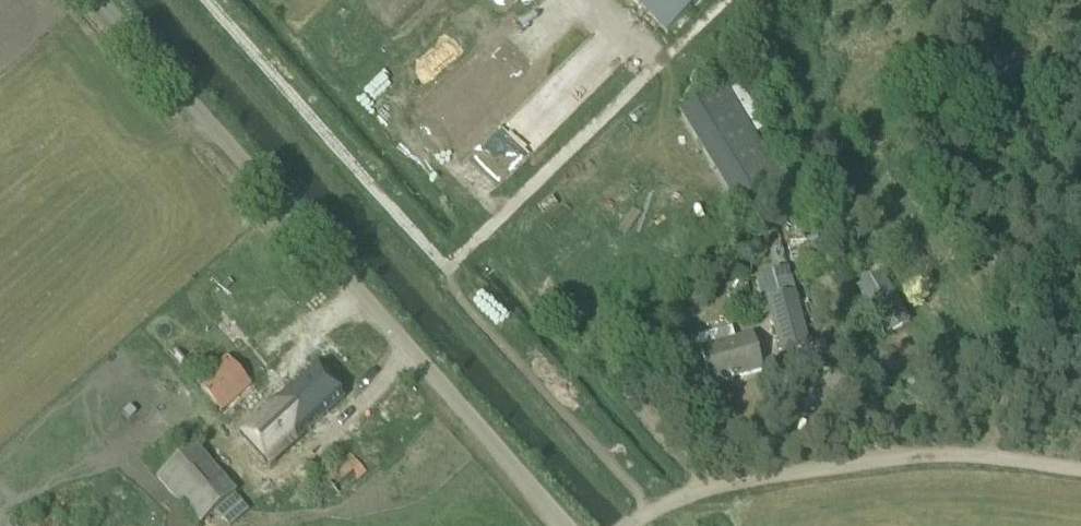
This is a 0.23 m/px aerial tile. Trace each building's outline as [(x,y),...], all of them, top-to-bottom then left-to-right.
[(668,36),(708,0),(635,0),(668,36)] [(571,58),(582,68),(599,50),(589,40),(571,58)] [(679,114),(736,207),(781,180),(724,87),(679,114)] [(547,124),(536,114),(546,104),(533,93),(504,125),(515,135),(521,129),(533,140),(547,124)] [(435,125),(453,141),(463,131),(452,120),(447,125),(440,118),(435,125)] [(769,253),(773,266),(786,263),(782,249),(769,253)] [(763,297),(797,286),(790,264),(756,275),(763,297)] [(881,275),(857,288),(885,336),(908,323),(881,275)] [(806,346),(794,293),(769,298),(781,352),(806,346)] [(752,336),(734,341),(731,328),(697,337),(700,350),(710,385),(762,371),(752,336)] [(196,386),(221,413),(251,386),(226,358),(196,386)] [(297,379),(238,433),(269,466),(328,413),(344,398),(313,365),(297,379)] [(237,493),(194,446),(159,479),(202,525),(237,493)] [(324,478),(338,495),(365,472),(351,455),(324,478)]
